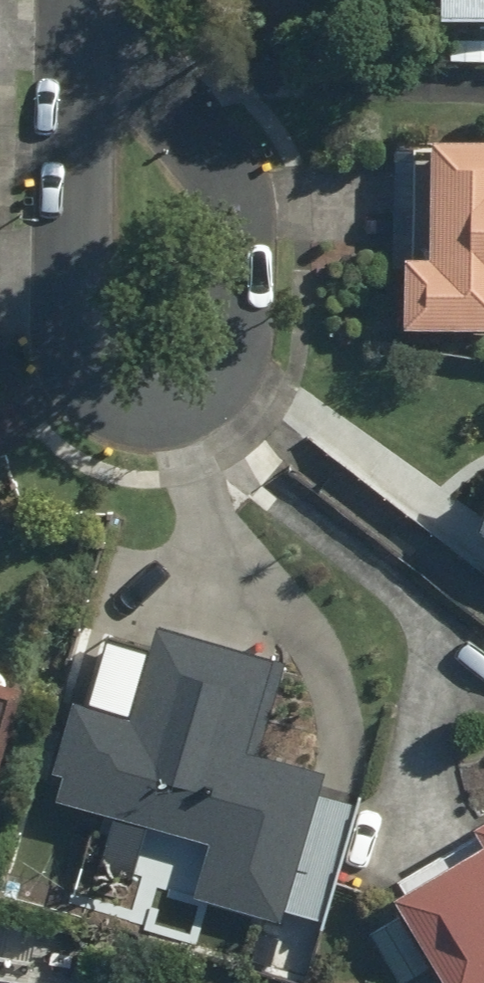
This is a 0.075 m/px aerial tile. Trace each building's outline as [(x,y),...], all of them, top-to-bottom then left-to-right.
[(435,20),(483,23),(483,0),(436,0),(435,20)] [(483,330),(483,142),(427,142),(426,257),(401,257),(401,329),(483,330)] [(472,531),(483,535),(483,498),(472,531)] [(63,705),(39,793),(206,839),(188,906),(278,931),(283,914),(327,927),(359,807),(315,795),(322,770),(245,748),(269,660),(157,630),(132,724),(90,712),(63,705)] [(0,683),(0,718),(9,685),(0,683)] [(444,982),(483,982),(483,817),(469,826),(482,848),(394,900),(444,982)]
